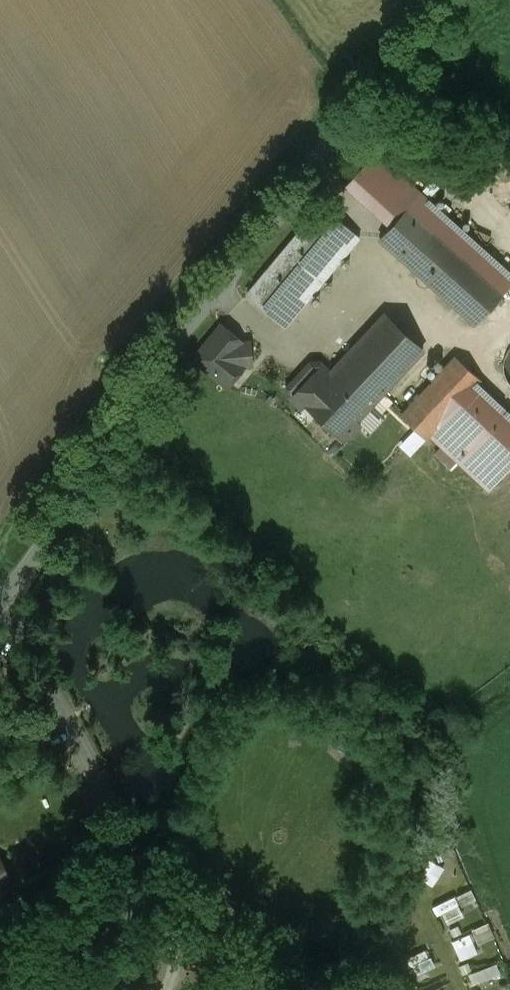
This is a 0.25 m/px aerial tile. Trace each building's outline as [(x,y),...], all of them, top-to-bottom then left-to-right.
[(419,194),(373,153),(344,186),(390,227),(419,194)] [(419,194),(390,227),(379,239),(475,323),(509,284),(509,274),(419,194)] [(324,209),(250,298),(284,326),(358,237),(324,209)] [(422,350),(385,315),(350,351),(388,387),(410,363),(422,350)] [(241,341),(221,324),(194,355),(233,384),(244,368),(252,367),(252,340),(241,341)] [(329,373),(302,401),(304,403),(340,437),(382,393),(388,387),(350,351),(329,373)] [(402,412),(399,416),(425,439),(429,434),(475,385),(479,381),(454,357),(430,382),(402,412)] [(388,387),(382,393),(402,412),(430,382),(410,363),(388,387)] [(314,372),(308,378),(302,377),(297,379),(295,380),(291,384),(291,385),(289,391),(289,393),(291,398),(293,401),(300,407),(304,403),(302,401),(329,373),(322,367),(322,366),(320,365),(319,364),(318,364),(316,364),(315,364),(313,366),(313,368),(313,370),(314,372)] [(429,434),(488,490),(509,466),(509,418),(475,385),(429,434)] [(12,886),(0,861),(0,891),(12,886)] [(437,904),(447,925),(470,914),(460,893),(437,904)] [(475,928),(479,941),(500,935),(496,922),(475,928)] [(463,960),(483,950),(474,931),(454,940),(463,960)] [(504,962),(474,969),(477,983),(507,975),(504,962)] [(256,970),(252,979),(267,984),(270,976),(256,970)]
